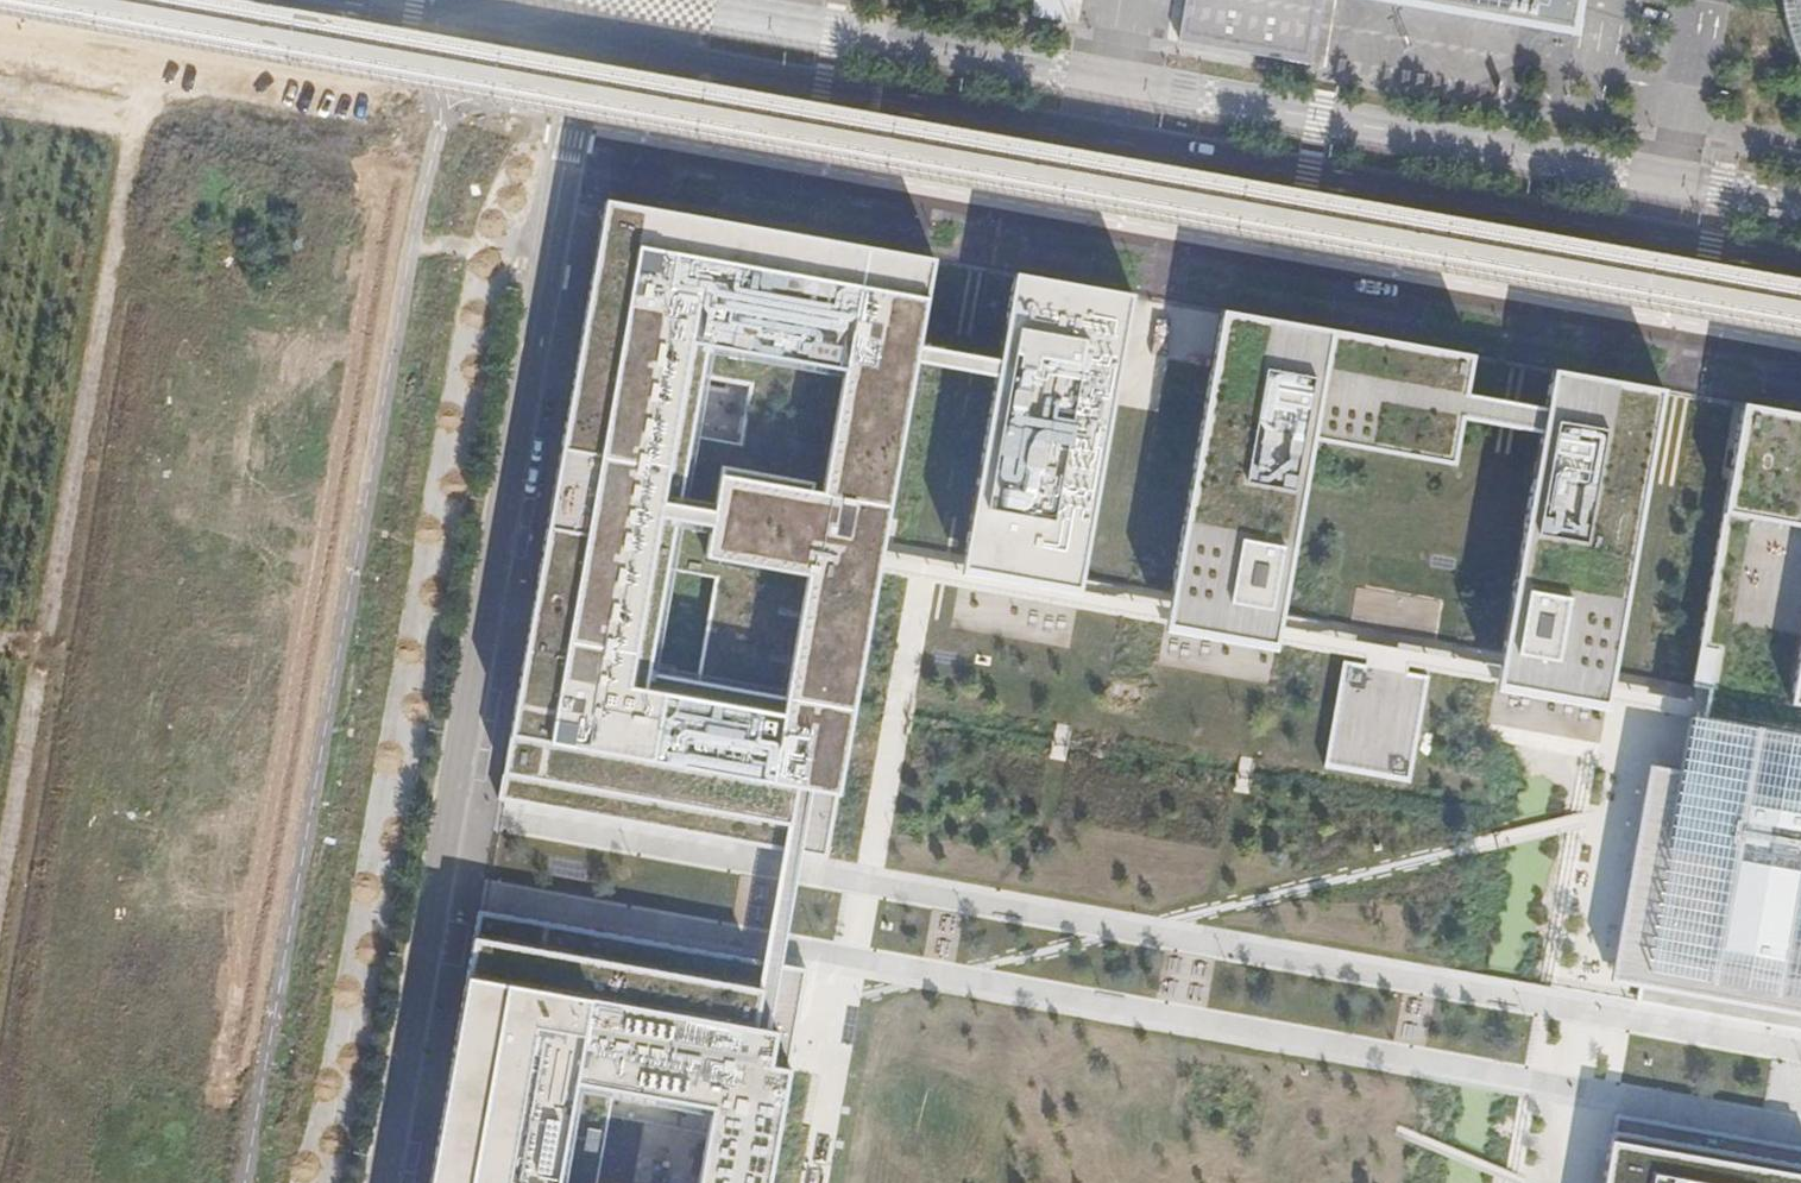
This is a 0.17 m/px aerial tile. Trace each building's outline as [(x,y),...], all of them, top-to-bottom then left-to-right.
[(1032,16),(1069,23),(1073,0),(1035,0),(1032,16)] [(1180,43),(1311,67),(1323,0),(1188,0),(1180,43)] [(1575,34),(1581,0),(1378,0),(1575,34)] [(1785,25),(1800,57),(1800,0),(1782,0),(1785,25)] [(500,801),(671,831),(783,851),(801,854),(827,858),(878,574),(880,559),(915,365),(918,348),(934,258),(606,200),(500,801)] [(1132,293),(1015,272),(998,363),(995,379),(960,573),(1078,594),(1132,293)] [(1170,611),(1167,625),(1284,646),(1286,633),(1316,460),(1327,462),(1458,485),(1471,418),(1475,396),(1481,356),(1223,310),(1170,611)] [(998,363),(918,348),(915,365),(995,379),(998,363)] [(1663,390),(1552,370),(1546,409),(1542,432),(1498,671),(1496,685),(1606,704),(1609,690),(1663,390)] [(1475,396),(1471,418),(1542,432),(1546,409),(1475,396)] [(1742,403),(1689,704),(1704,707),(1702,722),(1800,739),(1800,414),(1742,403)] [(880,559),(878,574),(957,588),(1167,625),(1170,611),(1078,594),(960,573),(880,559)] [(1286,633),(1284,646),(1362,660),(1358,683),(1401,691),(1404,668),(1496,685),(1498,671),(1286,633)] [(1358,683),(1341,680),(1322,785),(1407,800),(1426,695),(1401,691),(1358,683)] [(1689,704),(1609,690),(1606,704),(1687,719),(1702,722),(1704,707),(1689,704)] [(1676,789),(1649,786),(1610,997),(1634,1003),(1631,1019),(1800,1047),(1800,739),(1702,722),(1687,719),(1676,789)] [(801,854),(783,851),(763,962),(780,965),(801,854)] [(807,969),(780,965),(763,962),(479,911),(430,1182),(593,1182),(609,1091),(711,1108),(698,1182),(769,1182),(807,969)] [(1611,1128),(1601,1182),(1800,1182),(1800,1163),(1611,1128)]
